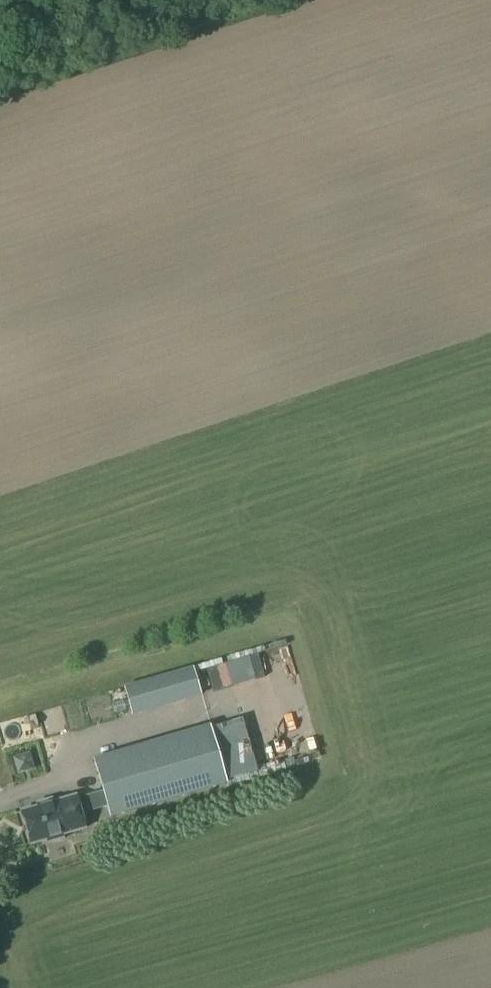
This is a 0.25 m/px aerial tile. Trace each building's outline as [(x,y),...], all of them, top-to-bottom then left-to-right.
[(192,668),(124,688),(132,715),(200,696),(192,668)] [(231,703),(218,708),(224,727),(238,723),(231,703)] [(37,807),(21,812),(30,845),(46,840),(48,844),(63,840),(62,836),(85,829),(80,814),(107,806),(110,818),(226,784),(209,726),(94,760),(103,793),(76,800),(75,796),(53,803),(51,799),(36,804),(37,807)] [(228,761),(248,756),(244,742),(224,747),(228,761)] [(21,743),(9,746),(13,759),(24,756),(21,743)]
